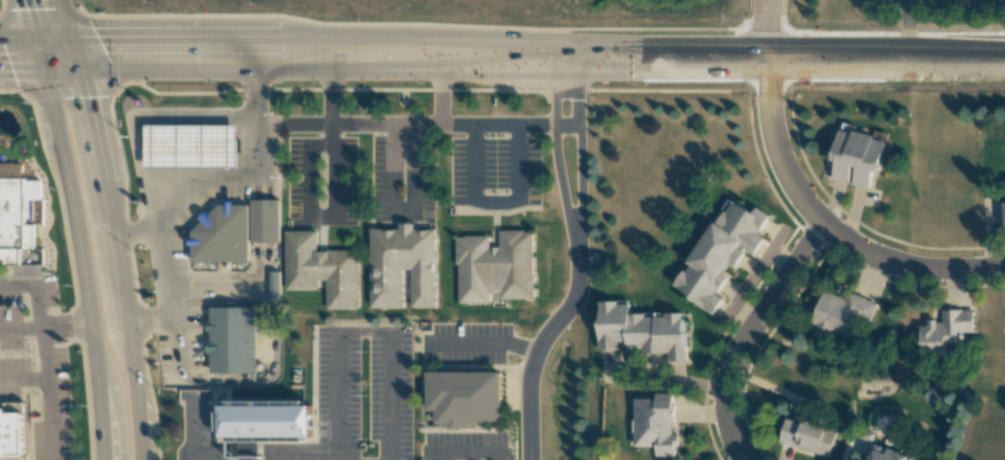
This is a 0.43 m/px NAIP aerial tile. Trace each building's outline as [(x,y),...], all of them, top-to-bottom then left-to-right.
[(850,184),(869,188),(872,171),(878,173),(887,134),(874,131),(873,136),(838,129),(832,159),(836,160),(832,179),(850,183),(850,184)] [(142,131),(141,170),(229,172),(230,133),(142,131)] [(40,200),(40,181),(26,180),(25,199),(40,200)] [(0,182),(0,262),(18,262),(18,252),(33,252),(33,229),(21,229),(21,182),(0,182)] [(251,242),(251,199),(279,199),(279,242),(251,242)] [(713,313),(722,298),(716,295),(728,275),(723,272),(728,263),(734,267),(746,249),(754,254),(764,238),(757,234),(769,215),(755,207),(752,213),(728,199),(674,289),(713,313)] [(249,263),(192,263),(192,232),(220,204),(248,204),(249,263)] [(411,309),(435,309),(435,230),(371,229),(371,308),(402,308),(402,270),(411,270),(411,309)] [(285,231),(286,290),(319,290),(319,280),(327,280),(327,309),(358,309),(357,250),(317,250),(317,231),(285,231)] [(458,303),(490,304),(490,292),(501,292),(501,298),(532,298),(532,232),(500,232),(500,247),(491,247),(491,237),(459,237),(458,303)] [(847,338),(855,316),(870,321),(877,302),(847,292),(845,298),(824,291),(810,334),(828,340),(831,332),(847,338)] [(601,350),(618,349),(617,342),(625,342),(625,349),(642,348),(643,354),(668,353),(668,361),(686,361),(684,314),(630,316),(630,302),(599,304),(601,350)] [(255,307),(211,307),(211,373),(255,373),(255,307)] [(919,326),(920,352),(945,351),(945,343),(962,343),(962,332),(973,332),(972,309),(941,310),(942,320),(927,321),(927,326),(919,326)] [(427,371),(427,411),(435,411),(435,424),(500,424),(500,372),(427,371)] [(633,446),(655,447),(655,456),(676,457),(677,433),(672,433),(673,393),(656,393),(656,399),(634,398),(633,446)] [(309,435),(309,403),(220,404),(220,436),(309,435)] [(18,456),(17,417),(0,418),(0,457),(18,456)] [(779,443),(829,456),(836,428),(803,420),(803,423),(786,418),(779,443)] [(874,445),(869,459),(922,459),(874,445)]
